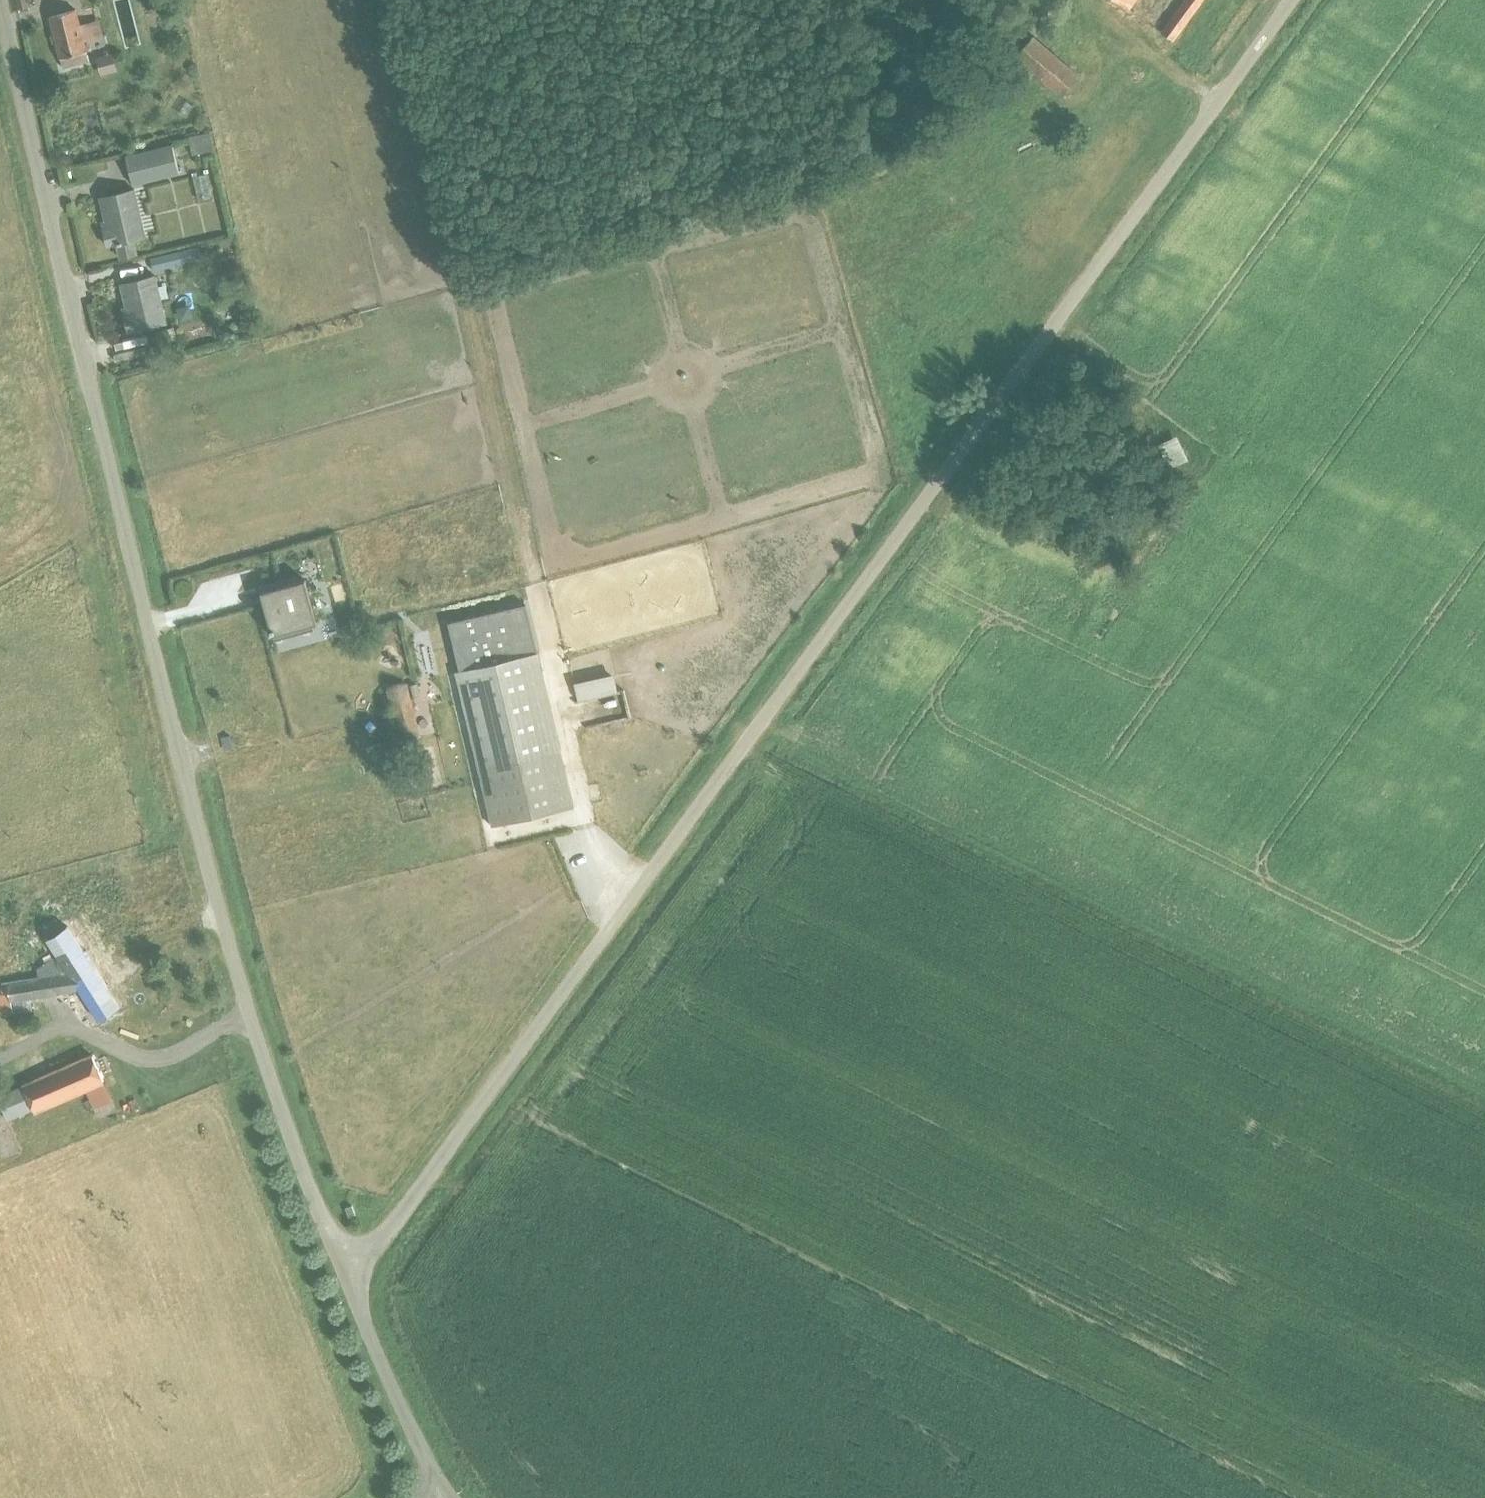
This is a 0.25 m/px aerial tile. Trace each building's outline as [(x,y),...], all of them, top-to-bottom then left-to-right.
[(19,10),(31,7),(29,0),(16,0),(19,10)] [(1172,40),(1201,0),(1185,0),(1162,32),(1172,40)] [(77,10),(51,16),(62,66),(89,60),(81,26),(77,10)] [(1018,55),(1062,93),(1094,57),(1050,18),(1018,55)] [(116,47),(99,51),(105,71),(122,66),(116,47)] [(193,132),(197,149),(218,145),(214,127),(193,132)] [(172,145),(128,156),(136,184),(179,173),(172,145)] [(108,247),(117,245),(121,260),(136,256),(133,241),(146,238),(135,191),(101,199),(108,230),(104,231),(108,247)] [(200,247),(153,259),(156,271),(204,259),(200,247)] [(111,265),(112,274),(135,271),(134,263),(111,265)] [(124,316),(128,332),(166,323),(156,277),(121,285),(128,315),(124,316)] [(1183,432),(1167,437),(1173,456),(1189,451),(1183,432)] [(278,595),(263,599),(273,635),(318,622),(306,579),(276,588),(278,595)] [(526,605),(449,623),(461,671),(456,671),(492,824),(574,804),(538,652),(537,652),(526,605)] [(308,628),(282,634),(285,646),(311,641),(308,628)] [(583,695),(623,690),(620,670),(581,675),(583,695)] [(425,691),(424,679),(410,679),(411,691),(425,691)] [(422,738),(409,684),(390,689),(403,743),(422,738)] [(40,942),(52,960),(57,994),(72,992),(92,1022),(94,1021),(92,1019),(112,1006),(113,1009),(115,1008),(62,928),(61,928),(63,931),(43,944),(42,941),(40,942)] [(40,997),(37,978),(2,983),(3,993),(0,994),(0,1014),(12,1012),(10,1001),(40,997)] [(103,1080),(94,1056),(0,1096),(0,1102),(7,1120),(87,1086),(100,1116),(116,1109),(103,1080)] [(346,1207),(350,1217),(356,1215),(353,1205),(346,1207)]
